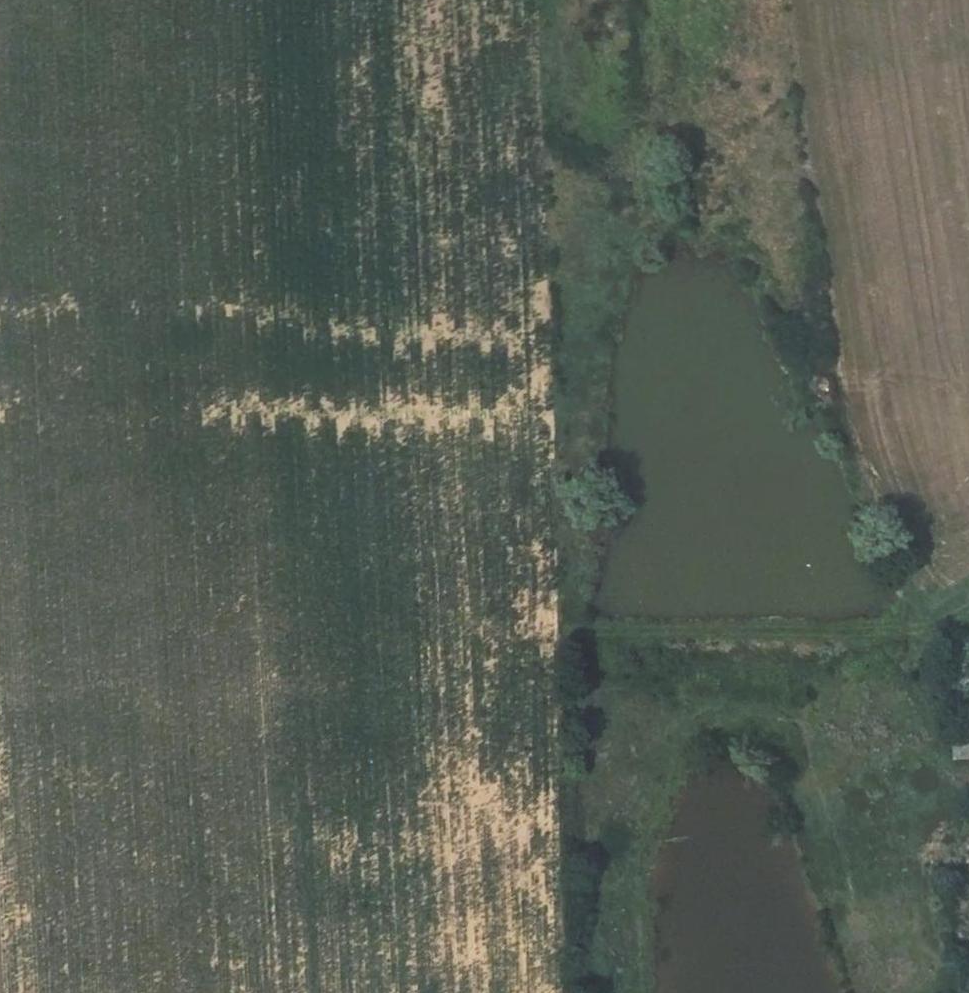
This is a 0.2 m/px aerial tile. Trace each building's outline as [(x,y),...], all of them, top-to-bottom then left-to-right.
[(952,761),(968,760),(968,742),(951,743),(952,761)]
